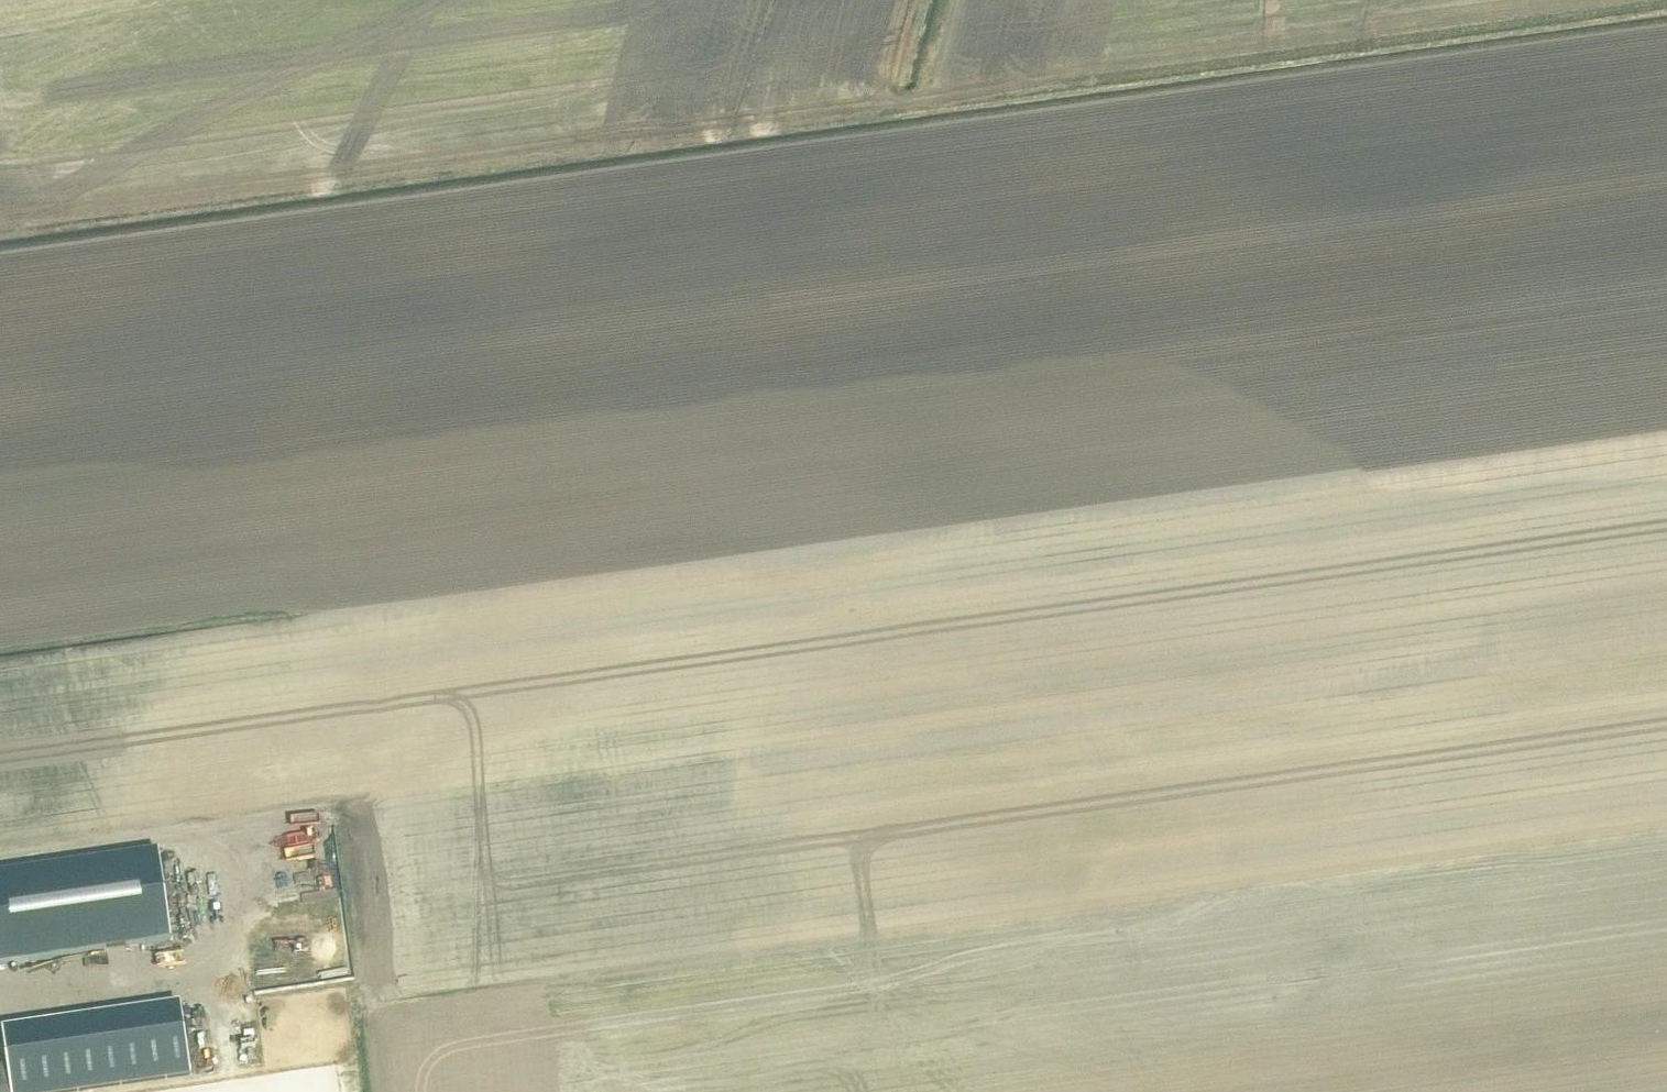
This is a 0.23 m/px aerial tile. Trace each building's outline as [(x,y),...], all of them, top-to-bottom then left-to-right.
[(157,853),(0,875),(0,966),(170,941),(157,853)] [(103,969),(135,967),(135,960),(103,962),(103,969)] [(4,1034),(9,1068),(12,1090),(12,1091),(45,1091),(36,1029),(4,1034)]
